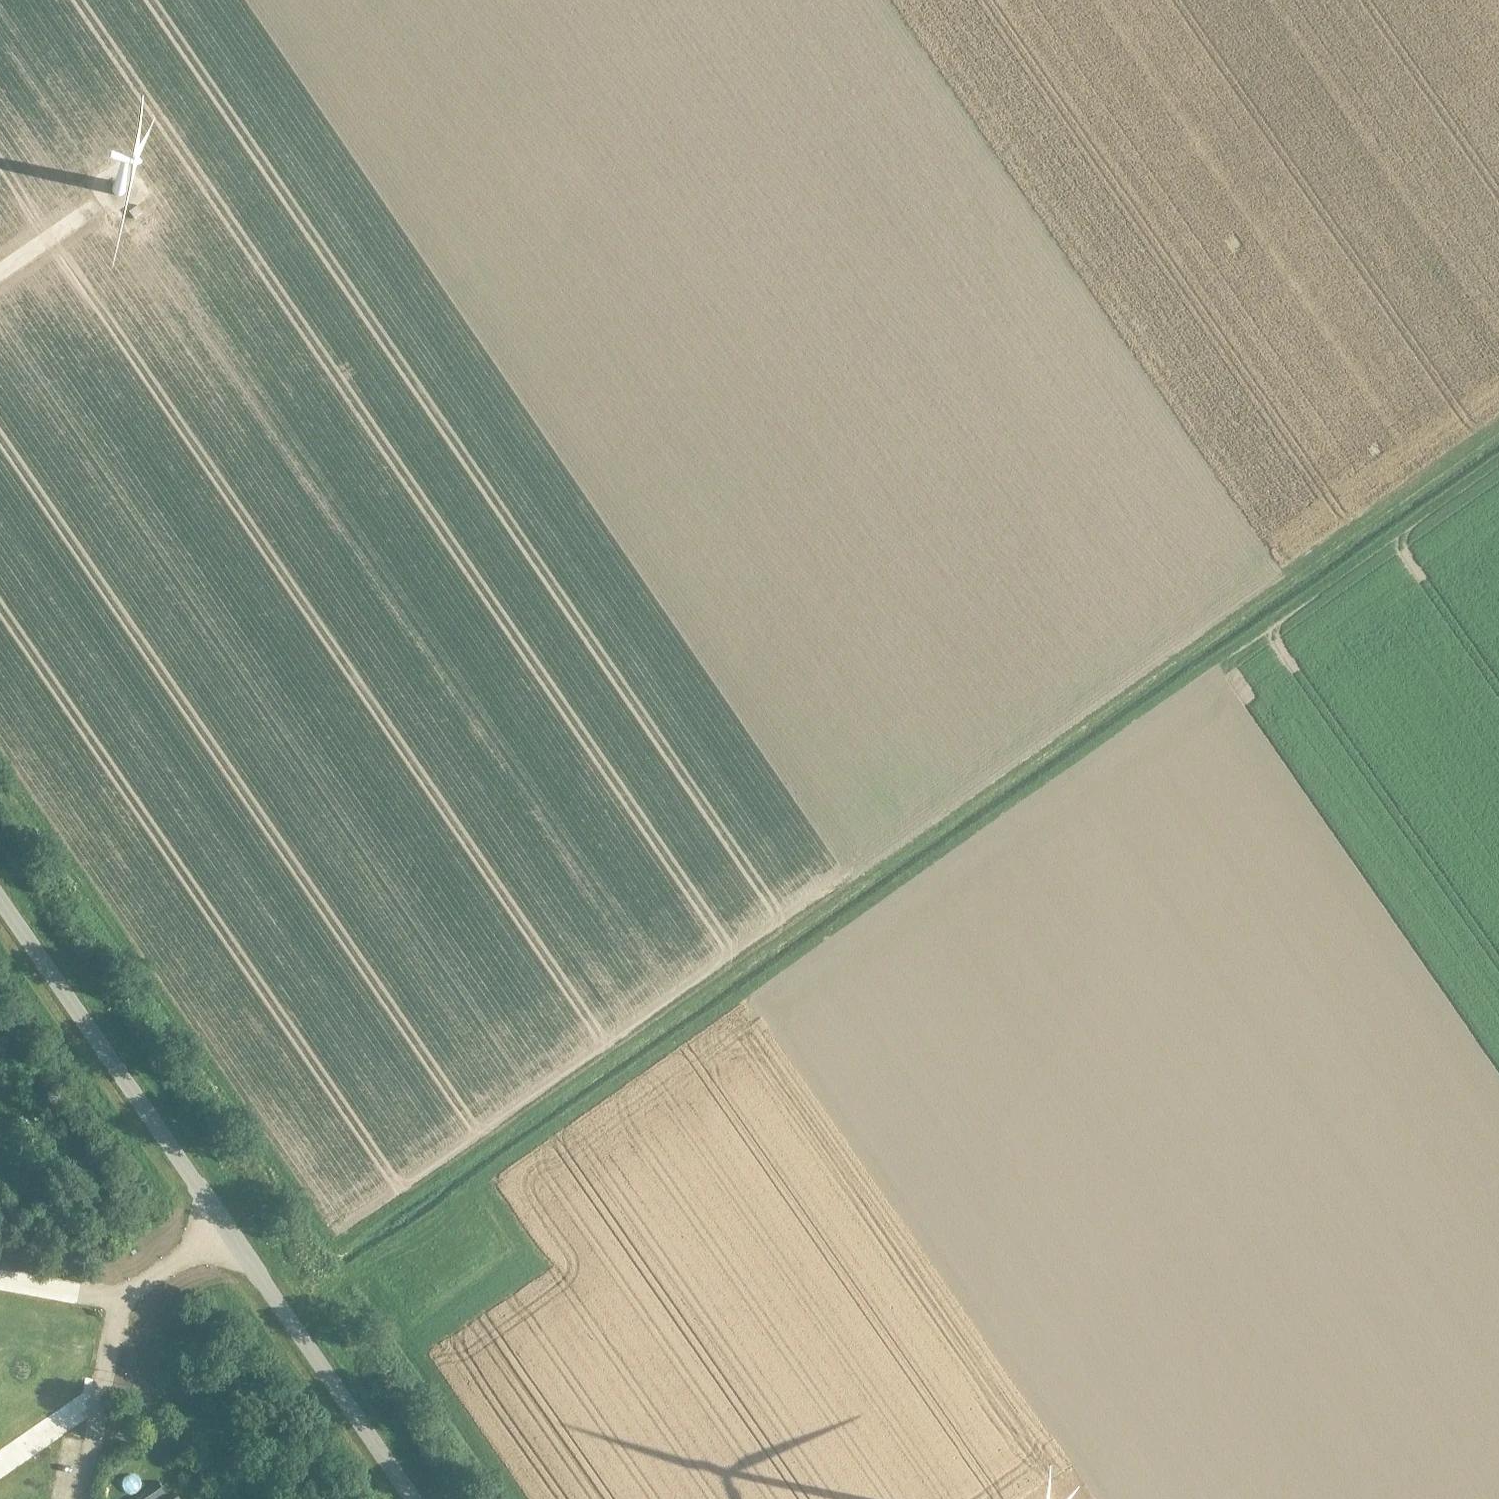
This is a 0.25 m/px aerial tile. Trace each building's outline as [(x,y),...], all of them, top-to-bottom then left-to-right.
[(224,1471),(207,1473),(202,1439),(182,1442),(190,1498),(227,1492),(224,1471)] [(52,1474),(68,1474),(68,1463),(53,1463),(52,1474)] [(147,1498),(171,1498),(163,1488),(147,1498)]
